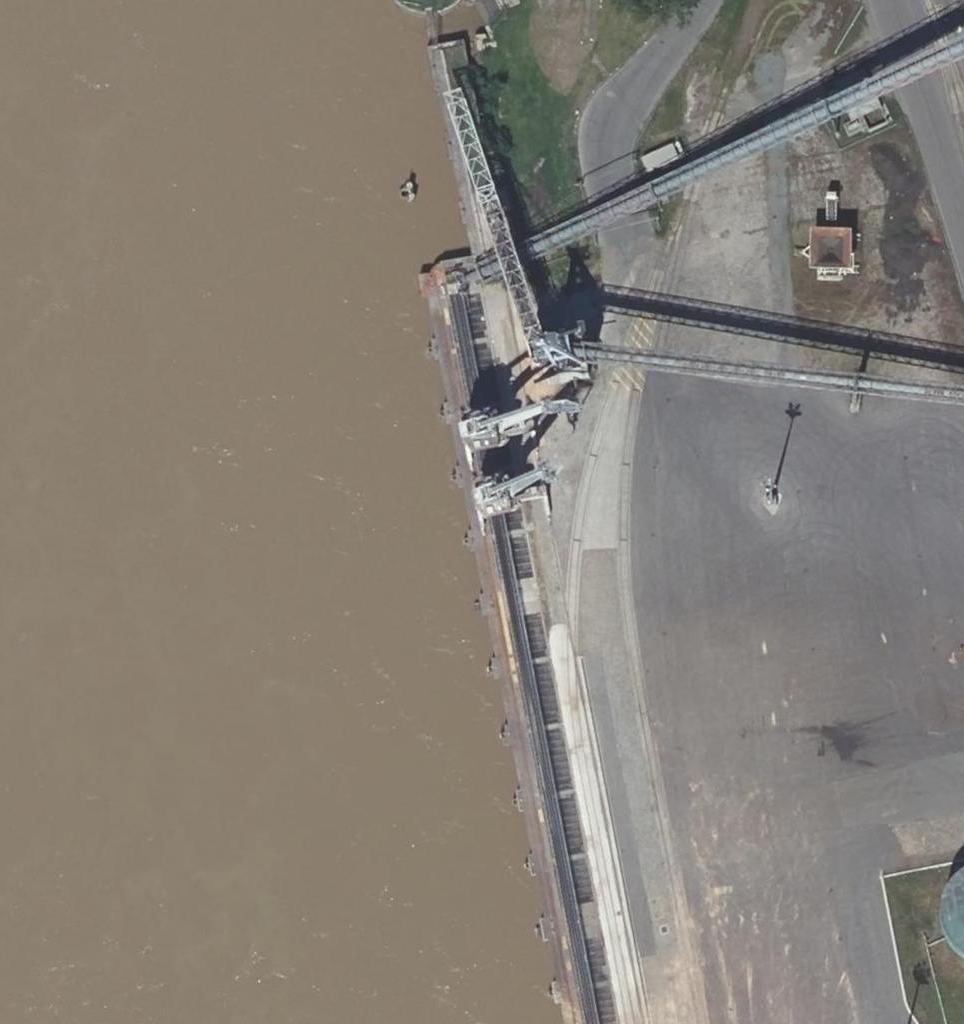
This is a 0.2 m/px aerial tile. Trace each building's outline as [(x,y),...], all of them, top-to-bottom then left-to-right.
[(494,278),(489,255),(472,258),(475,280),(494,278)] [(956,866),(949,870),(942,875),(937,884),(932,893),(931,905),(931,914),(938,931),(951,944),(963,950),(963,862),(956,866)] [(963,991),(956,1003),(954,1012),(953,1023),(963,1023),(963,990),(963,991)]
